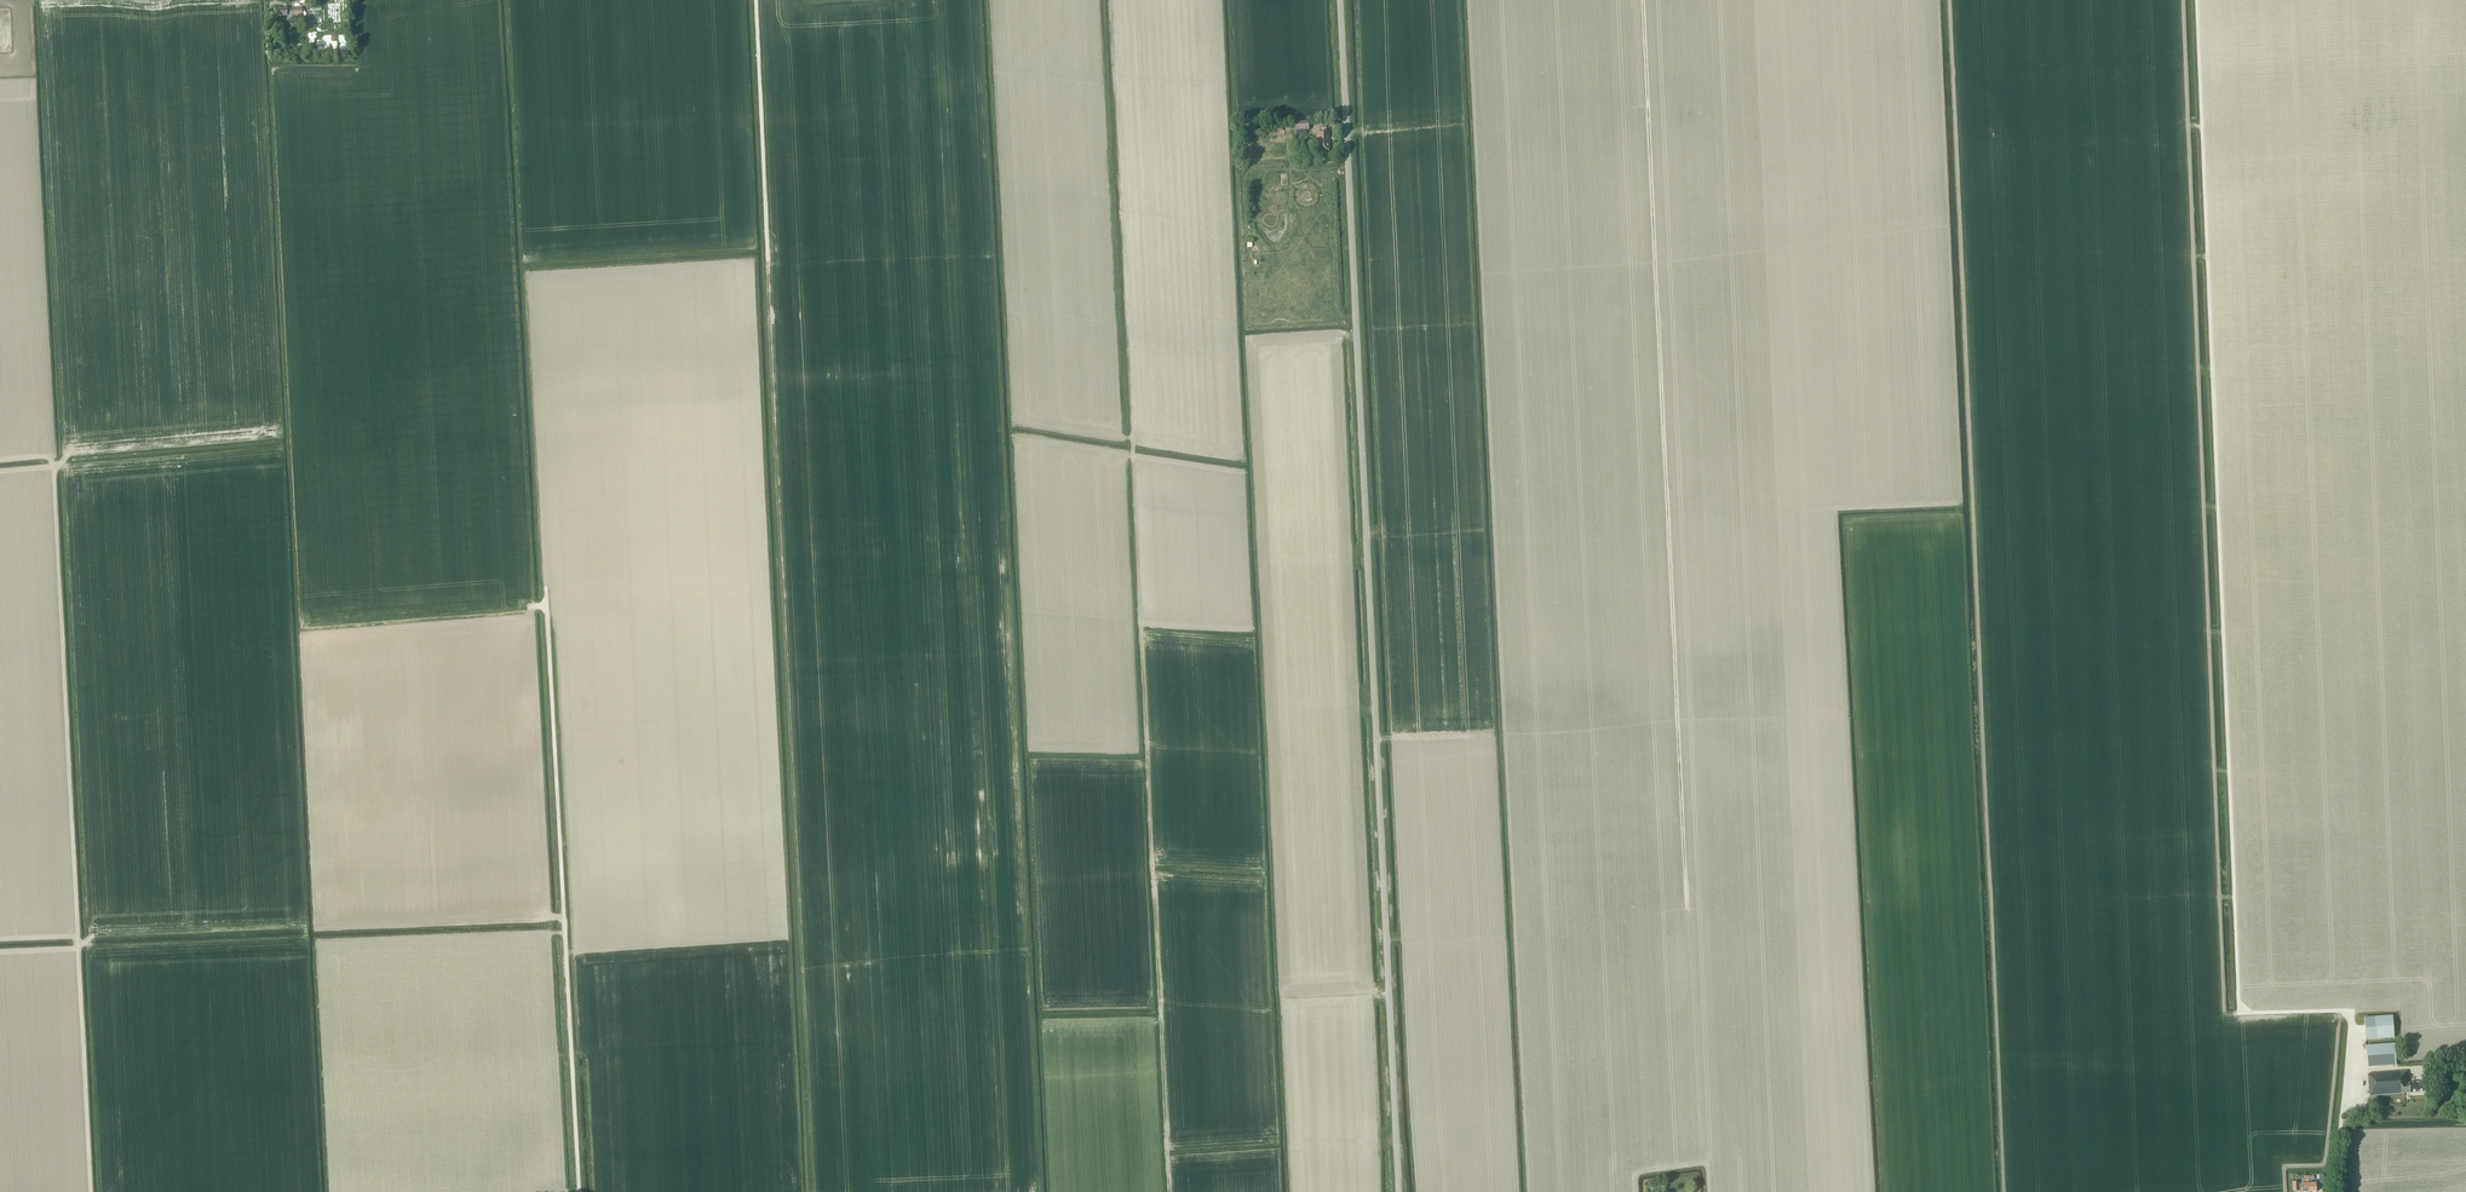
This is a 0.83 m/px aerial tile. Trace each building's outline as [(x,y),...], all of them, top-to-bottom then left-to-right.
[(277,9),(277,17),(288,17),(287,14),(293,14),(293,17),(302,17),(302,8),(293,8),(293,9),(288,9),(288,8),(284,8),(284,9),(277,9)] [(1295,130),(1309,129),(1308,121),(1295,122),(1295,130)] [(1329,131),(1317,131),(1317,144),(1318,144),(1318,151),(1328,151),(1328,143),(1329,143),(1329,131)] [(2366,1039),(2395,1037),(2394,1015),(2365,1018),(2366,1039)] [(2369,1068),(2397,1065),(2396,1043),(2367,1046),(2369,1068)] [(2404,1093),(2427,1091),(2426,1082),(2408,1083),(2407,1071),(2368,1074),(2370,1097),(2404,1094),(2404,1093)] [(2326,1182),(2325,1174),(2317,1174),(2317,1182),(2326,1182)] [(2317,1191),(2316,1183),(2312,1183),(2311,1176),(2305,1176),(2305,1184),(2305,1191),(2310,1191),(2317,1191)] [(2305,1184),(2299,1184),(2299,1182),(2293,1182),(2293,1191),(2299,1191),(2299,1189),(2302,1189),(2302,1191),(2305,1191),(2305,1184)]
